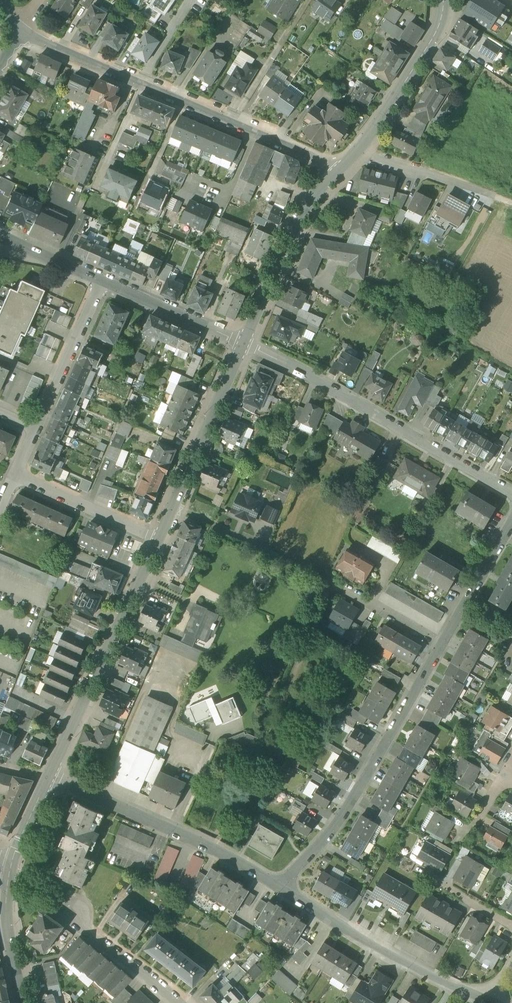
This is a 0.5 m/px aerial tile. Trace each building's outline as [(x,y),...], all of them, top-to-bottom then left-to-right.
[(78,0),(57,0),(51,10),(66,19),(78,0)] [(88,10),(94,0),(87,0),(82,6),(88,10)] [(176,0),(148,0),(146,4),(148,5),(162,14),(165,17),(176,0)] [(268,10),(274,0),(266,0),(262,6),(268,10)] [(279,0),(274,0),(268,10),(274,13),(274,16),(277,17),(279,16),(287,21),(294,9),(279,0)] [(294,9),(300,0),(279,0),(294,9)] [(320,15),(331,0),(320,0),(313,10),(320,15)] [(320,15),(328,21),(340,5),(333,0),(331,0),(320,15)] [(495,24),(501,14),(505,7),(494,0),(472,0),(463,14),(490,31),(495,24)] [(148,5),(141,15),(155,24),(162,14),(148,5)] [(80,27),(95,36),(107,14),(92,6),(80,27)] [(393,25),(394,25),(401,14),(391,8),(384,18),(386,20),(393,25)] [(508,18),(501,14),(495,24),(501,28),(508,18)] [(448,37),(470,50),(477,38),(474,36),(478,30),(460,19),(448,37)] [(380,29),(386,33),(390,28),(393,25),(386,20),(380,29)] [(232,35),(241,41),(251,27),(241,21),(232,35)] [(99,36),(105,39),(113,26),(108,22),(99,36)] [(258,32),(270,39),(276,29),(264,22),(258,32)] [(401,39),(414,47),(424,31),(411,22),(402,36),(400,38),(401,39)] [(111,46),(119,51),(122,46),(122,47),(126,40),(129,35),(125,33),(128,28),(122,25),(119,29),(113,26),(105,39),(103,42),(104,42),(105,45),(108,47),(111,46)] [(375,31),(386,39),(389,34),(386,33),(380,29),(378,27),(375,31)] [(402,36),(390,28),(386,33),(389,34),(399,41),(401,39),(400,38),(402,36)] [(159,42),(146,33),(141,40),(132,55),(139,60),(140,59),(146,63),(159,42)] [(126,51),(132,55),(141,40),(136,37),(126,51)] [(479,51),(494,60),(501,50),(486,40),(479,51)] [(386,53),(382,59),(399,70),(409,55),(403,51),(397,47),(390,43),(385,52),(386,53)] [(190,48),(188,52),(199,57),(201,53),(190,48)] [(433,61),(447,70),(457,55),(453,53),(452,56),(448,53),(441,49),(433,61)] [(202,84),(208,88),(209,85),(211,86),(226,63),(221,60),(222,58),(223,58),(224,56),(224,54),(218,51),(217,51),(216,53),(216,54),(215,55),(209,52),(194,75),(195,76),(194,79),(199,82),(201,80),(204,82),(202,84)] [(178,75),(180,76),(184,67),(187,59),(186,59),(174,54),(168,52),(162,68),(178,75)] [(184,67),(191,69),(199,57),(188,52),(187,56),(186,59),(187,59),(184,67)] [(39,57),(33,71),(43,75),(55,80),(61,65),(46,58),(46,60),(39,57)] [(234,67),(237,69),(242,72),(247,64),(238,59),(234,67)] [(391,84),(399,70),(382,59),(378,65),(377,64),(371,73),(378,77),(384,81),(385,80),(391,84)] [(19,70),(25,73),(30,63),(25,60),(19,70)] [(368,77),(375,81),(378,77),(371,73),(377,64),(373,62),(368,70),(364,75),(368,77)] [(265,75),(272,79),(274,77),(280,69),(273,63),(265,75)] [(257,70),(247,64),(242,72),(237,69),(226,87),(241,96),(257,70)] [(41,80),(43,75),(33,71),(31,76),(41,80)] [(79,104),(86,107),(95,89),(89,86),(90,83),(89,82),(88,84),(86,82),(83,81),(83,80),(74,75),(68,88),(65,95),(80,102),(79,104)] [(262,97),(275,106),(287,90),(283,87),(283,83),(274,77),(272,79),(261,94),(262,97)] [(414,110),(419,113),(428,119),(430,120),(450,88),(435,78),(414,110)] [(99,80),(95,89),(86,107),(73,136),(84,141),(95,115),(90,113),(94,104),(115,113),(121,98),(115,96),(117,92),(119,93),(121,89),(108,83),(108,84),(99,80)] [(352,96),(367,105),(371,99),(372,99),(376,92),(364,84),(360,90),(357,88),(352,96)] [(10,86),(2,99),(18,109),(26,96),(10,86)] [(217,87),(212,97),(229,105),(234,96),(217,87)] [(33,95),(42,100),(46,93),(37,88),(33,95)] [(275,106),(290,117),(296,108),(302,100),(301,100),(287,90),(275,106)] [(131,114),(167,128),(175,110),(139,96),(131,114)] [(296,108),(300,112),(308,101),(303,97),(301,100),(302,100),(296,108)] [(18,109),(2,99),(0,102),(0,115),(11,122),(18,109)] [(319,144),(323,147),(327,141),(330,140),(336,145),(339,141),(340,142),(348,131),(347,129),(349,126),(340,119),(342,117),(340,116),(343,112),(337,108),(330,103),(324,112),(315,106),(310,113),(310,112),(305,118),(309,121),(308,122),(310,124),(304,133),(308,136),(306,138),(318,146),(319,144)] [(425,124),(428,119),(419,113),(416,119),(425,124)] [(172,137),(182,141),(191,120),(180,116),(172,137)] [(414,117),(411,124),(423,130),(426,125),(425,124),(416,119),(414,117)] [(182,141),(192,146),(201,125),(191,120),(182,141)] [(18,123),(13,132),(22,138),(27,129),(18,123)] [(420,136),(423,130),(411,124),(410,123),(407,129),(415,133),(420,136)] [(192,146),(202,150),(211,129),(201,125),(192,146)] [(19,143),(22,138),(13,132),(6,128),(3,133),(19,143)] [(140,128),(136,137),(148,142),(151,133),(140,128)] [(413,138),(415,133),(407,129),(405,128),(403,133),(413,138)] [(202,150),(212,154),(221,133),(211,129),(202,150)] [(391,144),(407,151),(413,138),(403,133),(397,130),(391,144)] [(133,144),(136,137),(123,132),(120,139),(119,141),(133,146),(133,144)] [(212,154),(222,158),(231,137),(221,133),(212,154)] [(242,142),(231,137),(222,158),(233,163),(234,159),(239,148),(242,142)] [(418,140),(413,138),(407,151),(406,153),(411,155),(418,140)] [(231,195),(248,202),(257,186),(264,170),(265,171),(268,163),(274,151),(256,143),(239,178),(231,195)] [(234,159),(240,161),(245,150),(239,148),(234,159)] [(63,175),(86,185),(98,159),(75,149),(63,175)] [(277,178),(294,185),(300,168),(299,162),(274,151),(268,163),(281,169),(277,178)] [(170,185),(180,190),(187,175),(166,165),(161,175),(172,180),(170,185)] [(119,202),(119,200),(113,197),(119,183),(118,180),(122,171),(111,166),(100,192),(108,195),(107,197),(119,202)] [(392,200),(393,200),(395,192),(398,178),(363,169),(358,191),(392,200)] [(139,178),(122,171),(118,180),(119,183),(113,197),(119,200),(127,203),(139,178)] [(8,198),(14,184),(0,177),(0,191),(4,193),(3,195),(8,198)] [(138,209),(147,213),(150,206),(160,210),(168,191),(167,191),(167,192),(158,188),(159,187),(158,186),(157,187),(151,184),(151,183),(149,183),(138,209)] [(280,191),(274,207),(284,211),(290,194),(280,191)] [(391,206),(402,209),(408,195),(395,192),(393,200),(392,200),(391,206)] [(9,221),(22,226),(24,222),(31,226),(41,206),(13,193),(4,213),(11,217),(9,221)] [(408,210),(409,210),(407,213),(405,217),(419,224),(422,217),(423,217),(431,200),(416,193),(408,210)] [(77,208),(82,210),(88,197),(82,195),(77,208)] [(469,207),(448,195),(441,209),(438,214),(459,226),(469,207)] [(172,211),(177,214),(182,203),(177,200),(172,211)] [(181,222),(192,226),(201,206),(190,201),(181,222)] [(268,219),(274,207),(269,204),(262,218),(267,221),(268,219)] [(27,235),(57,248),(66,227),(63,225),(66,217),(41,206),(31,226),(27,235)] [(212,211),(201,206),(192,226),(203,231),(212,211)] [(270,221),(279,225),(284,211),(274,207),(274,206),(274,207),(268,219),(267,221),(267,222),(269,223),(270,221)] [(438,214),(441,209),(435,206),(427,222),(435,226),(438,219),(436,218),(438,214)] [(379,219),(390,224),(393,218),(395,219),(396,215),(394,214),(395,213),(384,208),(379,219)] [(351,231),(353,231),(366,237),(367,238),(376,217),(360,210),(351,231)] [(395,221),(401,225),(405,217),(407,213),(401,210),(395,221)] [(459,226),(438,214),(436,218),(438,219),(435,226),(445,232),(449,225),(457,229),(459,226)] [(253,222),(265,227),(267,222),(267,221),(262,218),(256,215),(253,222)] [(210,228),(216,230),(220,219),(215,217),(210,228)] [(348,217),(343,228),(348,230),(353,219),(348,217)] [(74,232),(80,235),(87,220),(80,218),(74,232)] [(128,218),(123,231),(135,235),(140,223),(128,218)] [(228,239),(243,245),(250,229),(221,218),(214,233),(228,239)] [(245,253),(263,261),(273,237),(256,229),(245,253)] [(362,248),(366,237),(353,231),(347,245),(312,239),(298,272),(312,278),(322,257),(351,262),(365,265),(368,249),(362,248)] [(74,256),(87,261),(94,245),(86,241),(87,238),(83,235),(74,256)] [(224,250),(238,256),(243,245),(228,239),(224,250)] [(95,242),(94,245),(87,261),(99,267),(106,250),(98,247),(99,243),(95,242)] [(106,250),(99,267),(105,269),(117,275),(125,258),(118,255),(117,257),(113,255),(114,253),(106,250)] [(125,258),(132,262),(134,258),(135,259),(137,254),(128,250),(125,258)] [(201,276),(211,280),(221,257),(212,253),(201,276)] [(139,260),(135,259),(134,258),(132,262),(125,258),(117,275),(130,280),(137,264),(139,260)] [(148,275),(155,278),(161,263),(154,260),(152,266),(148,275)] [(363,279),(365,265),(351,262),(348,277),(363,279)] [(164,264),(161,263),(155,278),(158,279),(164,264)] [(145,267),(137,264),(130,280),(143,286),(148,275),(152,266),(147,264),(145,267)] [(158,279),(167,283),(168,279),(171,272),(173,268),(164,264),(158,279)] [(168,279),(174,282),(177,274),(171,272),(168,279)] [(188,306),(204,313),(207,306),(208,307),(211,301),(210,301),(213,295),(205,291),(207,287),(209,288),(212,281),(211,280),(201,276),(188,306)] [(162,294),(177,301),(183,286),(174,282),(168,279),(167,283),(162,294)] [(21,281),(16,292),(15,293),(39,303),(44,292),(21,281)] [(299,309),(300,309),(303,303),(304,303),(308,294),(292,287),(285,303),(299,309)] [(227,316),(237,317),(246,296),(228,289),(218,313),(227,317),(227,316)] [(39,303),(15,293),(16,292),(9,290),(9,291),(14,293),(9,303),(5,301),(0,311),(0,352),(10,357),(20,335),(24,336),(39,303)] [(9,291),(5,301),(9,303),(14,293),(9,291)] [(338,303),(348,309),(354,298),(344,293),(338,303)] [(352,303),(357,306),(362,298),(357,295),(352,303)] [(107,341),(115,345),(119,336),(118,335),(123,322),(125,322),(129,313),(121,310),(122,309),(116,307),(116,308),(109,305),(95,336),(102,339),(102,340),(107,342),(107,341)] [(296,317),(297,317),(306,321),(305,322),(318,328),(322,320),(300,309),(299,309),(296,317)] [(55,324),(60,313),(55,310),(50,321),(55,324)] [(61,326),(66,315),(60,313),(55,324),(61,326)] [(66,328),(71,318),(66,315),(61,326),(66,328)] [(143,332),(159,339),(166,323),(150,316),(143,332)] [(288,340),(293,342),(296,335),(300,337),(303,328),(304,328),(294,324),(278,317),(271,334),(288,342),(288,340)] [(315,334),(318,328),(305,322),(306,321),(297,317),(294,324),(304,328),(303,328),(315,334)] [(184,331),(166,323),(159,339),(158,340),(177,348),(184,331)] [(200,338),(184,331),(177,348),(193,354),(200,338)] [(45,347),(50,336),(44,334),(40,345),(45,347)] [(51,349),(55,338),(50,336),(45,347),(51,349)] [(55,338),(51,349),(56,352),(61,341),(55,338)] [(40,358),(45,347),(40,345),(35,356),(40,358)] [(45,347),(40,358),(46,360),(51,349),(45,347)] [(84,347),(80,356),(100,364),(104,356),(84,347)] [(51,349),(46,360),(51,363),(56,352),(51,349)] [(338,369),(351,376),(359,360),(351,356),(350,358),(342,354),(337,365),(339,366),(338,369)] [(187,375),(193,377),(201,358),(195,355),(187,375)] [(80,356),(76,365),(96,374),(100,364),(80,356)] [(366,368),(371,371),(376,361),(371,359),(366,368)] [(328,374),(334,377),(338,369),(339,366),(337,365),(334,363),(328,374)] [(252,378),(248,387),(267,394),(272,383),(276,385),(279,386),(284,375),(261,364),(254,379),(252,378)] [(259,364),(252,378),(254,379),(261,364),(259,364)] [(76,365),(71,377),(90,386),(96,374),(76,365)] [(487,368),(481,378),(488,382),(494,372),(487,368)] [(374,397),(383,401),(388,391),(385,389),(388,383),(373,375),(366,387),(376,392),(374,397)] [(32,376),(30,381),(41,386),(43,380),(32,376)] [(178,385),(183,387),(185,383),(187,378),(182,376),(178,385)] [(71,377),(66,389),(85,398),(90,386),(71,377)] [(187,378),(185,383),(196,388),(198,383),(187,378)] [(511,392),(511,390),(511,382),(508,379),(503,388),(511,392)] [(398,410),(409,416),(412,409),(413,410),(415,407),(414,406),(416,404),(422,407),(424,403),(430,393),(436,397),(436,396),(440,389),(433,385),(431,389),(415,380),(398,410)] [(30,381),(28,387),(38,391),(41,386),(30,381)] [(194,392),(196,388),(185,383),(183,387),(194,392)] [(272,397),(276,385),(272,383),(267,394),(272,397)] [(178,385),(173,396),(196,405),(198,400),(198,401),(201,396),(200,395),(194,392),(183,387),(178,385)] [(28,387),(25,392),(36,397),(38,391),(28,387)] [(260,409),(267,394),(248,387),(245,395),(247,396),(244,402),(245,403),(249,404),(248,405),(256,408),(257,408),(260,409)] [(66,389),(61,399),(81,407),(85,398),(66,389)] [(25,392),(23,397),(34,402),(36,397),(25,392)] [(430,406),(431,406),(436,397),(430,393),(424,403),(430,406)] [(173,396),(169,406),(191,415),(192,415),(194,410),(196,405),(173,396)] [(436,396),(436,397),(431,406),(435,408),(436,407),(437,407),(442,399),(436,396)] [(31,408),(34,402),(23,397),(20,403),(31,408)] [(61,399),(57,408),(70,414),(76,417),(81,407),(61,399)] [(249,404),(245,403),(242,409),(244,410),(254,414),(256,408),(248,405),(249,404)] [(300,422),(315,428),(323,410),(308,404),(305,409),(300,422)] [(169,406),(165,416),(187,425),(187,424),(188,425),(190,420),(189,419),(191,415),(169,406)] [(231,411),(241,416),(244,410),(242,409),(234,406),(231,411)] [(292,419),(300,422),(305,409),(298,406),(292,419)] [(425,425),(436,431),(445,417),(448,411),(441,406),(439,409),(437,407),(436,407),(435,408),(434,410),(425,425)] [(57,408),(53,418),(72,427),(74,423),(68,420),(70,414),(57,408)] [(323,426),(328,429),(335,418),(328,414),(323,426)] [(185,429),(187,425),(165,416),(161,426),(166,428),(177,433),(183,435),(183,434),(184,435),(186,430),(185,429)] [(436,431),(447,437),(455,423),(445,417),(436,431)] [(53,418),(48,428),(61,434),(64,428),(70,431),(72,427),(53,418)] [(328,429),(334,433),(341,422),(335,418),(328,429)] [(226,419),(222,428),(240,435),(242,431),(245,432),(248,427),(237,422),(236,422),(234,421),(233,422),(226,419)] [(116,434),(127,438),(132,425),(121,421),(116,434)] [(335,438),(358,451),(358,452),(367,436),(361,432),(364,428),(353,421),(351,426),(344,423),(337,435),(335,438)] [(470,421),(466,429),(476,435),(481,426),(470,421)] [(344,423),(341,422),(334,433),(337,435),(344,423)] [(447,437),(457,444),(466,429),(455,423),(447,437)] [(48,428),(44,438),(63,446),(65,442),(59,439),(61,434),(48,428)] [(166,428),(164,433),(174,438),(177,433),(166,428)] [(238,439),(240,435),(222,428),(219,436),(226,439),(225,440),(239,447),(242,441),(238,439)] [(457,444),(468,450),(476,435),(466,429),(457,444)] [(0,431),(0,453),(6,455),(14,437),(0,431)] [(172,442),(174,438),(164,433),(162,438),(172,442)] [(468,450),(478,456),(487,441),(476,435),(468,450)] [(499,444),(503,447),(509,437),(504,435),(499,444)] [(379,443),(367,436),(358,452),(358,451),(357,453),(369,460),(374,453),(373,452),(378,443),(379,444),(379,443)] [(44,438),(40,447),(53,453),(55,448),(61,450),(63,446),(44,438)] [(457,451),(460,447),(446,438),(443,442),(457,451)] [(498,447),(487,441),(478,456),(489,462),(498,447)] [(97,448),(104,450),(107,444),(100,442),(97,448)] [(159,443),(151,460),(170,466),(177,451),(159,443)] [(106,458),(118,463),(123,451),(110,446),(106,458)] [(40,447),(35,457),(54,466),(54,465),(56,461),(50,459),(53,453),(40,447)] [(500,468),(509,473),(511,467),(511,448),(500,468)] [(123,451),(118,463),(125,466),(130,453),(123,451)] [(374,467),(385,472),(390,461),(379,456),(374,467)] [(50,474),(51,474),(54,466),(35,457),(32,465),(50,474)] [(427,495),(428,496),(434,486),(439,477),(406,458),(395,477),(427,495)] [(135,496),(137,496),(154,502),(158,493),(155,492),(163,473),(166,475),(170,466),(151,460),(148,467),(146,466),(143,472),(145,473),(135,496)] [(54,465),(54,466),(51,474),(59,477),(63,469),(59,468),(59,467),(54,465)] [(206,465),(203,473),(220,481),(222,476),(226,478),(228,472),(217,467),(216,469),(213,468),(206,465)] [(224,482),(220,481),(203,473),(199,481),(206,484),(205,486),(208,488),(209,487),(220,492),(224,482)] [(79,489),(88,493),(92,482),(84,479),(79,489)] [(96,496),(103,498),(106,486),(101,485),(96,496)] [(103,498),(108,500),(112,488),(106,486),(103,498)] [(426,498),(433,502),(441,489),(434,486),(428,496),(427,495),(426,498)] [(118,490),(112,488),(108,500),(114,502),(118,490)] [(455,512),(485,529),(496,509),(488,504),(486,507),(473,499),(475,497),(467,492),(455,512)] [(217,493),(213,503),(220,506),(225,496),(217,493)] [(248,519),(254,522),(262,504),(257,502),(257,501),(245,495),(245,497),(239,494),(232,512),(237,514),(237,516),(248,521),(248,519)] [(10,512),(38,524),(45,507),(18,495),(10,512)] [(147,518),(154,502),(137,496),(130,511),(147,518)] [(73,519),(45,507),(38,524),(66,536),(73,519)] [(262,519),(273,524),(279,512),(267,507),(262,519)] [(184,522),(178,537),(195,544),(202,529),(184,522)] [(102,552),(110,555),(114,543),(113,543),(116,534),(108,530),(105,532),(102,526),(97,528),(96,526),(89,523),(86,532),(85,531),(80,542),(80,543),(87,546),(88,548),(100,553),(102,552)] [(74,540),(80,542),(85,531),(78,529),(74,540)] [(196,545),(195,544),(178,537),(170,555),(187,563),(188,563),(196,545)] [(367,546),(398,564),(403,554),(372,537),(367,546)] [(336,569),(363,584),(374,565),(348,549),(336,569)] [(180,579),(187,563),(170,555),(163,571),(180,579)] [(440,587),(449,592),(461,571),(439,559),(437,562),(425,555),(415,572),(424,577),(425,574),(442,584),(440,587)] [(11,559),(5,556),(1,567),(6,569),(11,559)] [(16,561),(11,559),(6,569),(11,571),(16,561)] [(21,563),(16,561),(11,571),(17,574),(21,563)] [(86,580),(91,569),(74,562),(69,574),(86,580)] [(26,565),(21,563),(17,574),(22,576),(26,565)] [(86,581),(95,584),(102,567),(93,563),(92,566),(86,581)] [(511,599),(511,565),(508,563),(497,583),(499,584),(489,602),(505,611),(511,599)] [(32,567),(26,565),(22,576),(27,578),(32,567)] [(37,570),(32,567),(27,578),(32,580),(37,570)] [(123,575),(102,567),(95,584),(95,585),(104,589),(115,593),(123,575)] [(42,572),(37,570),(32,580),(38,582),(42,572)] [(258,580),(260,581),(263,582),(265,583),(267,583),(270,575),(270,573),(266,572),(267,571),(265,570),(265,571),(262,570),(260,571),(257,578),(258,580)] [(47,574),(42,572),(38,582),(43,585),(47,574)] [(52,576),(47,574),(43,585),(48,587),(52,576)] [(58,579),(52,576),(48,587),(53,589),(58,579)] [(83,580),(80,587),(101,596),(104,589),(95,585),(95,584),(86,581),(83,580)] [(385,593),(438,623),(444,613),(391,582),(385,593)] [(168,589),(181,595),(184,589),(171,583),(168,589)] [(102,597),(101,596),(80,587),(76,596),(79,597),(75,607),(92,615),(93,616),(102,597)] [(346,629),(347,629),(351,622),(358,610),(340,601),(330,620),(346,629)] [(146,605),(142,613),(159,621),(161,617),(165,618),(167,613),(154,607),(153,608),(146,605)] [(197,638),(207,643),(213,629),(214,630),(216,625),(214,624),(218,615),(196,605),(184,633),(185,633),(197,638)] [(163,623),(159,621),(142,613),(138,621),(145,624),(145,626),(158,632),(163,623)] [(89,637),(94,639),(101,625),(90,620),(86,630),(91,632),(89,637)] [(366,620),(361,628),(351,622),(347,629),(346,629),(342,637),(353,643),(358,634),(363,637),(371,623),(366,620)] [(473,625),(471,629),(480,635),(483,630),(473,625)] [(375,642),(385,647),(385,648),(386,646),(395,651),(403,637),(384,626),(375,642)] [(67,634),(75,637),(77,632),(66,627),(64,633),(66,635),(67,634)] [(471,629),(464,641),(481,651),(488,639),(480,635),(471,629)] [(185,633),(181,642),(193,647),(197,638),(185,633)] [(61,646),(62,647),(80,655),(85,642),(75,637),(67,634),(66,635),(61,646)] [(159,645),(165,647),(169,637),(163,635),(159,645)] [(181,642),(169,637),(165,647),(194,660),(194,659),(198,650),(193,647),(181,642)] [(421,647),(403,637),(395,651),(403,655),(402,657),(412,663),(421,647)] [(464,641),(458,652),(475,662),(481,651),(464,641)] [(389,660),(395,651),(386,646),(385,648),(385,647),(381,655),(389,660)] [(80,655),(62,647),(56,659),(57,659),(75,667),(80,655)] [(126,648),(123,655),(140,663),(142,659),(145,660),(148,655),(134,649),(133,651),(126,648)] [(194,659),(199,662),(203,652),(198,650),(194,659)] [(458,652),(451,663),(469,673),(475,662),(458,652)] [(138,667),(140,663),(123,655),(119,664),(126,667),(125,669),(139,675),(141,669),(138,667)] [(76,668),(75,667),(57,659),(52,672),(53,672),(70,680),(76,668)] [(445,674),(447,675),(462,684),(469,673),(451,663),(445,674)] [(381,675),(398,685),(402,677),(385,667),(381,675)] [(71,680),(70,680),(53,672),(47,684),(48,685),(66,693),(71,680)] [(447,675),(440,686),(457,696),(464,685),(462,684),(447,675)] [(111,684),(121,689),(124,683),(114,678),(111,684)] [(378,682),(369,698),(385,707),(389,700),(391,702),(396,693),(378,682)] [(67,693),(66,693),(48,685),(43,697),(61,706),(67,693)] [(440,686),(434,697),(451,707),(457,696),(440,686)] [(107,690),(103,697),(120,705),(122,701),(126,703),(128,698),(115,691),(114,693),(107,690)] [(4,707),(9,710),(14,699),(9,697),(8,696),(4,707)] [(118,710),(120,705),(103,697),(100,706),(107,709),(106,711),(119,717),(122,711),(118,710)] [(146,697),(127,743),(152,754),(159,738),(172,708),(146,697)] [(221,721),(222,725),(242,717),(233,697),(215,705),(212,697),(189,707),(196,724),(212,717),(215,723),(221,721)] [(445,719),(451,707),(434,697),(427,709),(428,709),(437,714),(445,719)] [(381,714),(385,707),(369,698),(360,714),(368,719),(378,724),(383,715),(381,714)] [(19,701),(14,699),(9,710),(15,712),(19,701)] [(25,704),(19,701),(15,712),(20,715),(25,704)] [(30,706),(25,704),(20,715),(21,715),(26,717),(30,706)] [(36,709),(30,706),(26,717),(31,720),(36,709)] [(486,724),(495,729),(500,732),(501,732),(502,729),(503,729),(506,731),(511,729),(511,727),(511,718),(504,714),(504,715),(500,713),(500,711),(491,706),(484,719),(486,724)] [(41,711),(36,709),(31,720),(33,720),(36,722),(41,711)] [(428,709),(425,714),(434,720),(437,714),(428,709)] [(46,714),(41,711),(36,722),(42,725),(46,714)] [(356,712),(352,718),(356,721),(365,725),(368,719),(360,714),(356,712)] [(0,716),(0,730),(2,731),(9,716),(1,713),(0,715),(0,716)] [(352,728),(356,721),(352,718),(342,713),(338,719),(343,722),(352,728)] [(52,716),(46,714),(42,725),(47,727),(52,716)] [(425,714),(422,720),(431,726),(434,720),(425,714)] [(29,729),(33,720),(31,720),(26,717),(21,715),(16,726),(28,732),(29,729)] [(57,719),(52,716),(47,727),(52,729),(57,719)] [(107,717),(104,723),(114,728),(117,721),(107,717)] [(343,722),(338,719),(335,725),(340,728),(341,727),(343,722)] [(428,731),(431,726),(422,720),(419,726),(428,731)] [(112,733),(114,728),(104,723),(101,722),(99,728),(112,733)] [(174,732),(203,745),(207,736),(178,722),(174,732)] [(352,733),(355,729),(352,728),(343,722),(341,727),(352,733)] [(492,734),(495,729),(486,724),(483,730),(484,730),(492,734)] [(418,725),(411,737),(428,746),(434,735),(428,731),(419,726),(418,725)] [(80,743),(101,752),(103,747),(107,749),(114,734),(112,733),(99,728),(95,736),(85,732),(80,743)] [(346,744),(361,752),(366,744),(365,744),(369,737),(355,729),(352,733),(346,744)] [(495,729),(492,734),(504,741),(507,735),(501,732),(500,732),(495,729)] [(2,731),(0,730),(0,755),(8,758),(17,737),(2,731)] [(489,740),(492,734),(484,730),(472,752),(495,765),(505,749),(501,747),(489,740)] [(34,732),(30,741),(42,747),(46,738),(34,732)] [(226,743),(252,753),(258,738),(248,734),(245,735),(244,732),(228,739),(226,743)] [(501,747),(504,741),(492,734),(489,740),(501,747)] [(212,738),(207,736),(203,745),(208,748),(212,738)] [(411,737),(405,748),(422,757),(428,746),(411,737)] [(155,756),(161,758),(168,742),(159,738),(152,754),(155,755),(155,756)] [(48,750),(42,747),(30,741),(23,757),(41,765),(48,750)] [(330,750),(332,745),(325,741),(323,746),(330,750)] [(155,755),(152,754),(127,743),(126,743),(110,780),(139,793),(145,780),(155,756),(155,755)] [(332,745),(330,750),(333,752),(339,756),(342,751),(332,745)] [(405,748),(399,759),(414,767),(415,768),(422,757),(405,748)] [(339,756),(333,752),(324,768),(330,772),(338,757),(339,756)] [(161,758),(155,756),(145,780),(154,784),(160,772),(165,760),(161,758)] [(330,772),(345,781),(349,773),(349,772),(353,766),(338,757),(330,772)] [(299,762),(291,758),(288,763),(296,767),(299,762)] [(397,758),(391,769),(407,778),(414,767),(399,759),(397,758)] [(452,774),(458,777),(466,782),(470,784),(472,781),(479,769),(461,759),(452,774)] [(391,769),(384,780),(401,789),(407,778),(391,769)] [(321,784),(324,778),(310,770),(307,776),(321,784)] [(149,797),(175,809),(186,783),(160,772),(154,784),(149,797)] [(1,794),(8,795),(14,777),(7,775),(1,794)] [(0,814),(0,833),(8,836),(32,784),(30,781),(14,777),(8,795),(6,800),(7,800),(2,814),(0,814)] [(463,787),(466,782),(458,777),(455,782),(457,784),(463,787)] [(384,780),(378,791),(394,800),(401,789),(384,780)] [(466,782),(463,787),(474,793),(478,785),(472,781),(470,784),(466,782)] [(304,793),(312,798),(319,786),(310,782),(304,793)] [(475,794),(474,793),(463,787),(457,784),(454,788),(460,792),(472,799),(475,794)] [(320,785),(319,786),(312,798),(312,800),(326,808),(331,800),(330,800),(334,793),(320,785)] [(388,812),(391,806),(394,800),(378,791),(371,802),(383,809),(388,812)] [(450,808),(466,818),(476,801),(472,799),(460,792),(450,808)] [(502,810),(509,814),(510,812),(511,814),(511,794),(502,810)] [(292,805),(303,812),(306,806),(295,800),(292,805)] [(74,883),(83,887),(89,874),(87,873),(92,861),(94,862),(94,860),(85,856),(93,840),(95,841),(99,834),(93,831),(96,824),(94,823),(99,813),(76,802),(72,812),(71,811),(67,819),(72,821),(65,837),(66,838),(62,847),(66,849),(59,865),(57,864),(51,878),(63,883),(65,880),(74,884),(74,883)] [(396,809),(391,806),(388,812),(394,815),(397,811),(396,809)] [(435,813),(446,820),(449,814),(435,806),(431,813),(434,814),(435,813)] [(383,809),(379,816),(390,822),(395,815),(394,815),(388,812),(383,809)] [(510,812),(509,814),(502,810),(500,813),(501,816),(503,818),(507,817),(508,820),(510,822),(511,822),(511,814),(510,812)] [(293,827),(308,836),(313,828),(312,828),(316,821),(302,813),(293,827)] [(426,829),(444,840),(453,824),(446,820),(435,813),(434,814),(431,820),(434,822),(430,829),(427,828),(426,829)] [(362,815),(352,833),(368,842),(377,825),(378,824),(375,823),(362,815)] [(386,830),(390,822),(379,816),(375,823),(378,824),(377,825),(386,830)] [(118,834),(123,836),(129,825),(123,823),(118,834)] [(495,829),(507,836),(511,830),(498,823),(495,829)] [(123,836),(129,839),(134,828),(129,825),(123,836)] [(248,846),(272,860),(284,839),(260,825),(253,837),(248,846)] [(482,839),(500,849),(507,836),(495,829),(489,826),(482,839)] [(129,839),(134,841),(139,830),(134,828),(129,839)] [(134,841),(140,844),(145,833),(139,830),(134,841)] [(140,844),(145,846),(150,835),(145,833),(140,844)] [(242,843),(248,847),(248,846),(253,837),(247,833),(242,843)] [(358,859),(368,842),(352,833),(342,850),(358,859)] [(145,846),(150,849),(155,838),(150,835),(145,846)] [(436,841),(433,846),(449,855),(452,850),(436,841)] [(419,855),(425,859),(433,846),(426,842),(419,855)] [(158,883),(165,885),(180,852),(168,846),(153,881),(158,883)] [(449,855),(433,846),(425,859),(424,862),(442,871),(450,856),(449,855)] [(456,859),(463,863),(466,856),(470,851),(463,847),(459,854),(456,859)] [(179,889),(190,893),(191,890),(199,871),(204,860),(194,855),(179,889)] [(471,888),(476,879),(474,877),(481,865),(483,867),(483,866),(466,856),(463,863),(454,878),(471,888)] [(399,867),(410,873),(415,863),(405,857),(399,867)] [(363,872),(366,866),(356,861),(353,866),(363,872)] [(489,869),(483,866),(483,867),(481,865),(474,877),(476,879),(482,882),(489,869)] [(198,889),(217,901),(230,879),(224,875),(225,873),(222,871),(222,872),(220,870),(219,871),(218,872),(211,867),(206,876),(200,886),(198,889)] [(191,890),(194,891),(196,888),(198,885),(200,886),(206,876),(199,871),(191,890)] [(313,888),(331,898),(340,882),(323,872),(313,888)] [(398,914),(402,916),(405,911),(416,892),(384,873),(373,892),(370,897),(375,900),(377,897),(386,902),(384,905),(389,908),(391,906),(400,911),(398,914)] [(237,883),(230,879),(217,901),(236,913),(243,902),(249,892),(249,891),(243,887),(243,886),(243,885),(241,884),(242,883),(239,881),(238,881),(237,883)] [(358,892),(340,882),(331,898),(349,908),(358,892)] [(362,899),(367,903),(370,897),(373,892),(368,889),(362,899)] [(243,902),(249,906),(256,896),(249,892),(243,902)] [(511,912),(511,892),(504,907),(511,912)] [(441,930),(449,934),(461,914),(447,906),(448,905),(442,902),(442,903),(428,895),(416,917),(424,921),(425,921),(426,918),(434,922),(433,924),(431,924),(431,925),(434,926),(435,925),(433,925),(434,923),(442,927),(441,929),(441,930)] [(255,911),(261,914),(267,904),(261,900),(255,911)] [(256,923),(274,934),(288,913),(282,909),(284,907),(280,905),(279,906),(277,905),(277,906),(269,901),(267,904),(261,914),(256,923)] [(109,920),(137,939),(149,922),(121,903),(109,920)] [(389,908),(398,914),(400,911),(391,906),(389,908)] [(32,944),(45,953),(64,927),(46,914),(46,911),(41,912),(41,915),(34,925),(32,925),(31,925),(26,930),(27,931),(27,932),(28,933),(28,934),(35,940),(32,944)] [(399,921),(405,924),(411,914),(405,911),(402,916),(399,921)] [(295,917),(288,913),(274,934),(294,947),(301,937),(308,925),(301,921),(302,920),(299,918),(300,917),(296,915),(295,917)] [(226,928),(235,934),(242,924),(232,918),(226,928)] [(463,935),(477,943),(479,939),(487,925),(473,918),(463,935)] [(246,927),(242,924),(235,934),(240,938),(246,927)] [(240,938),(246,941),(252,931),(246,927),(240,938)] [(409,941),(414,944),(420,933),(415,931),(409,941)] [(425,936),(420,933),(414,944),(419,946),(425,936)] [(145,949),(170,968),(182,953),(157,934),(145,949)] [(488,934),(484,941),(479,950),(484,953),(493,937),(488,934)] [(430,939),(425,936),(419,946),(424,949),(430,939)] [(294,947),(299,949),(307,941),(301,937),(294,947)] [(480,961),(492,968),(507,943),(499,939),(499,940),(494,937),(493,937),(484,953),(480,961)] [(75,962),(76,961),(89,947),(78,938),(65,953),(75,962)] [(435,942),(430,939),(424,949),(429,952),(435,942)] [(477,954),(479,950),(484,941),(479,939),(477,943),(472,951),(477,954)] [(291,957),(300,965),(308,957),(304,953),(312,945),(307,941),(299,949),(291,957)] [(313,960),(325,967),(335,950),(324,943),(313,960)] [(86,971),(86,970),(99,955),(90,946),(89,947),(76,961),(86,971)] [(325,967),(336,974),(346,957),(335,950),(325,967)] [(69,969),(75,962),(65,953),(59,959),(69,969)] [(206,971),(182,953),(170,968),(194,987),(206,971)] [(246,961),(247,962),(249,964),(254,959),(257,962),(259,959),(253,953),(246,961)] [(96,979),(97,978),(110,964),(100,955),(99,955),(86,970),(96,979)] [(358,964),(346,957),(336,974),(347,981),(357,965),(358,964)] [(226,977),(234,985),(246,973),(257,962),(254,959),(249,964),(247,962),(241,968),(238,965),(226,977)] [(325,967),(313,960),(312,963),(323,970),(325,967)] [(79,977),(86,971),(76,961),(75,962),(69,969),(79,977)] [(43,964),(44,970),(56,968),(55,964),(54,962),(43,964)] [(107,987),(108,986),(121,972),(111,963),(110,964),(97,978),(107,987)] [(345,984),(350,987),(356,977),(362,967),(357,965),(347,981),(345,984)] [(258,976),(263,971),(257,966),(252,970),(258,976)] [(325,967),(323,970),(334,977),(336,974),(325,967)] [(57,973),(56,968),(44,970),(45,976),(57,973)] [(86,971),(79,977),(78,978),(88,987),(96,979),(86,970),(86,971)] [(255,979),(258,976),(252,970),(249,973),(255,979)] [(271,978),(290,995),(298,987),(279,970),(271,978)] [(121,971),(121,972),(108,986),(117,995),(124,988),(131,981),(121,971)] [(378,971),(375,975),(389,984),(392,979),(378,971)] [(58,979),(57,973),(45,976),(46,982),(58,979)] [(336,974),(334,977),(344,983),(345,984),(347,981),(336,974)] [(389,984),(375,975),(369,986),(363,982),(364,981),(363,981),(363,982),(356,992),(354,996),(351,1001),(351,1002),(352,1001),(355,1002),(378,1002),(389,984)] [(234,985),(226,977),(226,976),(215,986),(220,992),(226,987),(230,983),(233,987),(234,985)] [(344,983),(334,977),(330,983),(340,990),(344,983)] [(357,977),(356,977),(350,987),(350,988),(356,992),(363,982),(357,978),(357,977)] [(59,985),(58,979),(46,982),(48,987),(59,985)] [(61,990),(59,985),(48,987),(49,993),(50,993),(61,990)] [(207,1002),(216,1002),(224,996),(220,992),(215,986),(214,985),(201,997),(207,1002)] [(240,1001),(243,998),(244,997),(234,985),(233,987),(230,990),(240,1001)] [(224,996),(229,990),(226,987),(220,992),(224,996)] [(306,995),(302,990),(299,987),(294,995),(302,1001),(306,995)] [(112,1002),(119,1002),(126,996),(129,993),(124,988),(117,995),(111,1001),(112,1002)] [(356,992),(350,988),(347,992),(354,996),(356,992)] [(430,1000),(410,988),(400,1002),(428,1002),(430,1000)] [(73,999),(75,1001),(84,992),(82,990),(73,999)] [(230,990),(229,990),(224,996),(231,1002),(238,1002),(240,1001),(230,990)] [(139,991),(134,997),(130,1000),(128,1002),(152,1002),(139,991)] [(248,1002),(249,1002),(258,1002),(263,999),(257,993),(248,1002)] [(39,1002),(55,1002),(54,997),(53,994),(50,995),(48,996),(47,995),(46,994),(37,996),(38,998),(39,1002)]
